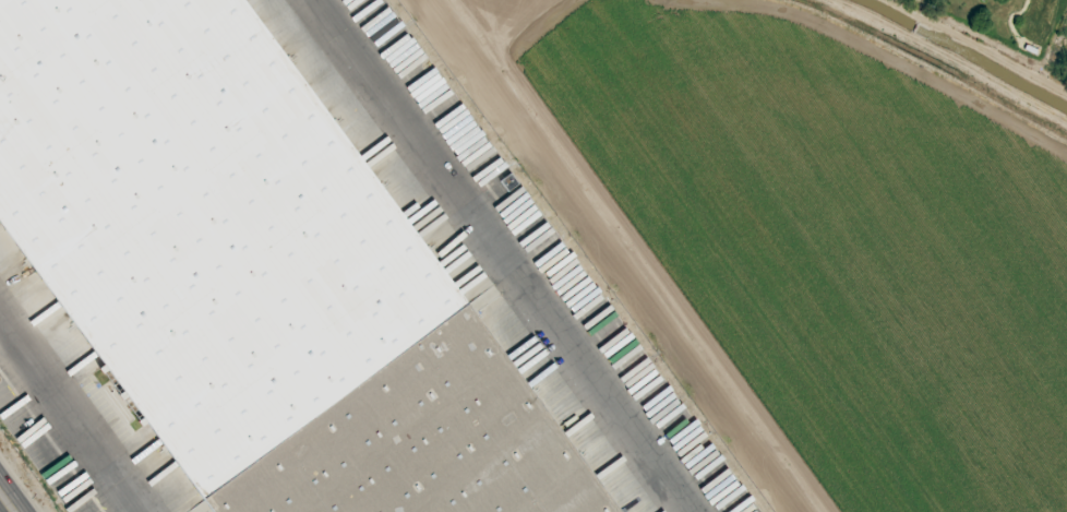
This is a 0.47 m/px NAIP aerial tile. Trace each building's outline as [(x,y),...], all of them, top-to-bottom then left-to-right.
[(243,0),(0,0),(0,223),(212,511),(619,511),(243,0)] [(508,192),(519,184),(511,174),(500,181),(508,192)]
